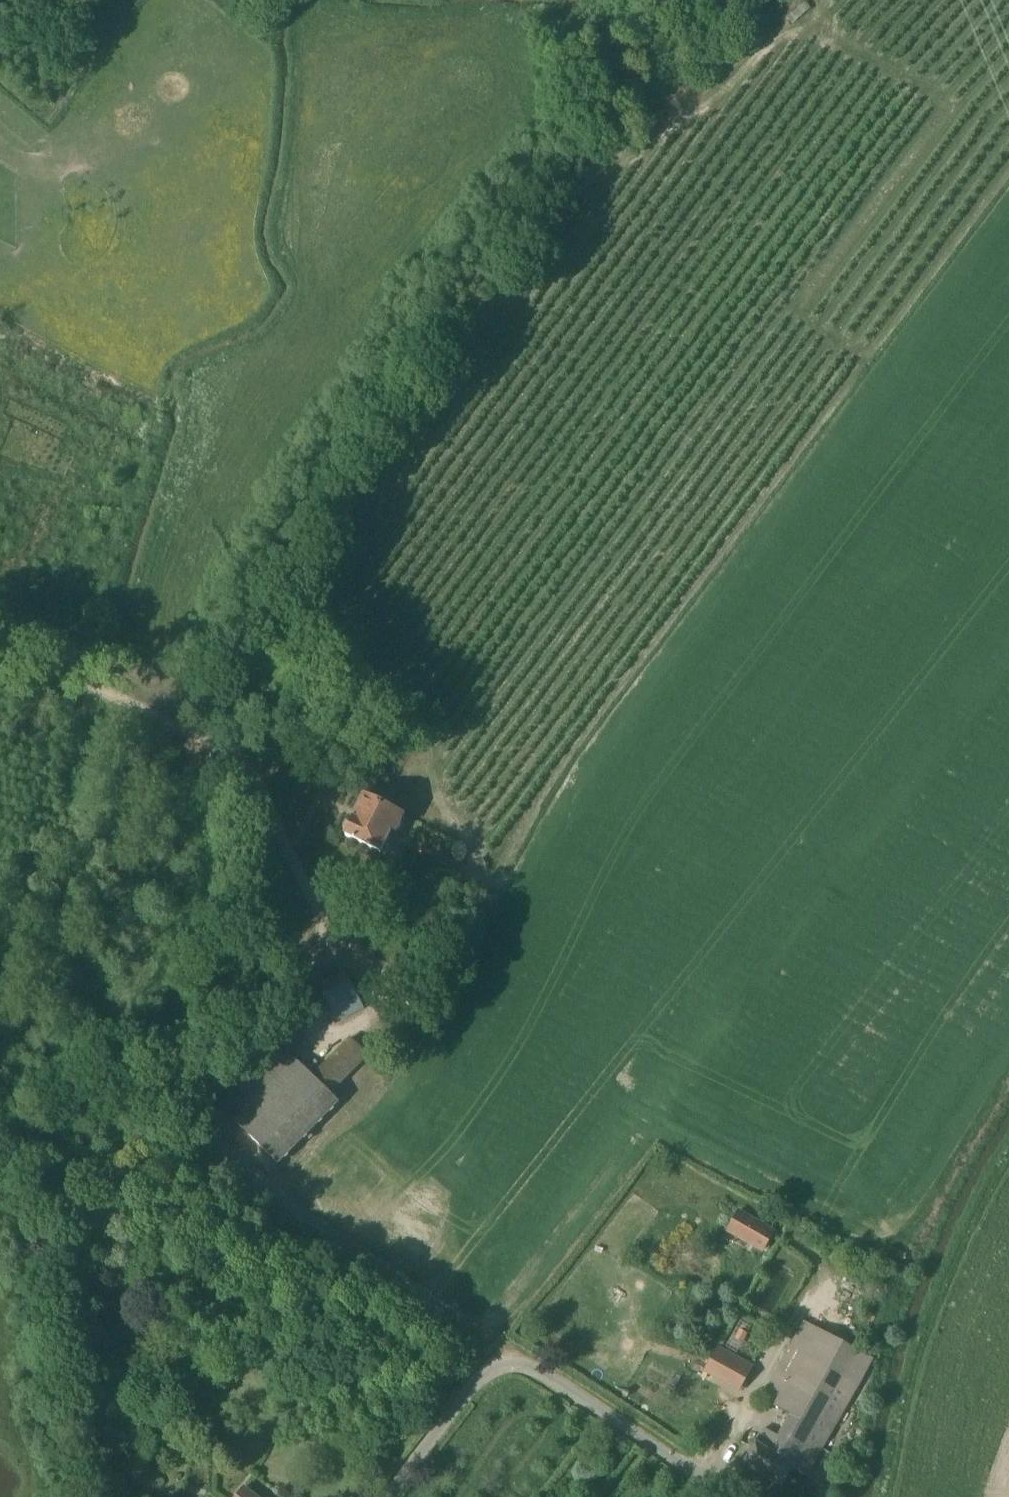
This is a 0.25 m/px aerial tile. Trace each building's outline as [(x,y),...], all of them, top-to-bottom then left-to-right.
[(396,832),(403,816),(365,797),(354,819),(347,822),(344,828),(346,834),(346,836),(380,853),(392,830),(396,832)] [(339,1022),(364,1009),(345,972),(320,985),(339,1022)] [(334,1090),(335,1089),(368,1056),(350,1038),(316,1073),(334,1090)] [(278,1163),(292,1149),(339,1101),(280,1043),(219,1105),(278,1163)] [(726,1231),(763,1252),(775,1230),(738,1209),(726,1231)] [(858,1353),(807,1323),(763,1399),(791,1415),(770,1451),(756,1443),(744,1464),(782,1486),(792,1468),(806,1475),(857,1385),(871,1360),(858,1353)] [(743,1386),(755,1366),(721,1346),(709,1366),(743,1386)] [(244,1487),(236,1496),(256,1496),(244,1487)]
